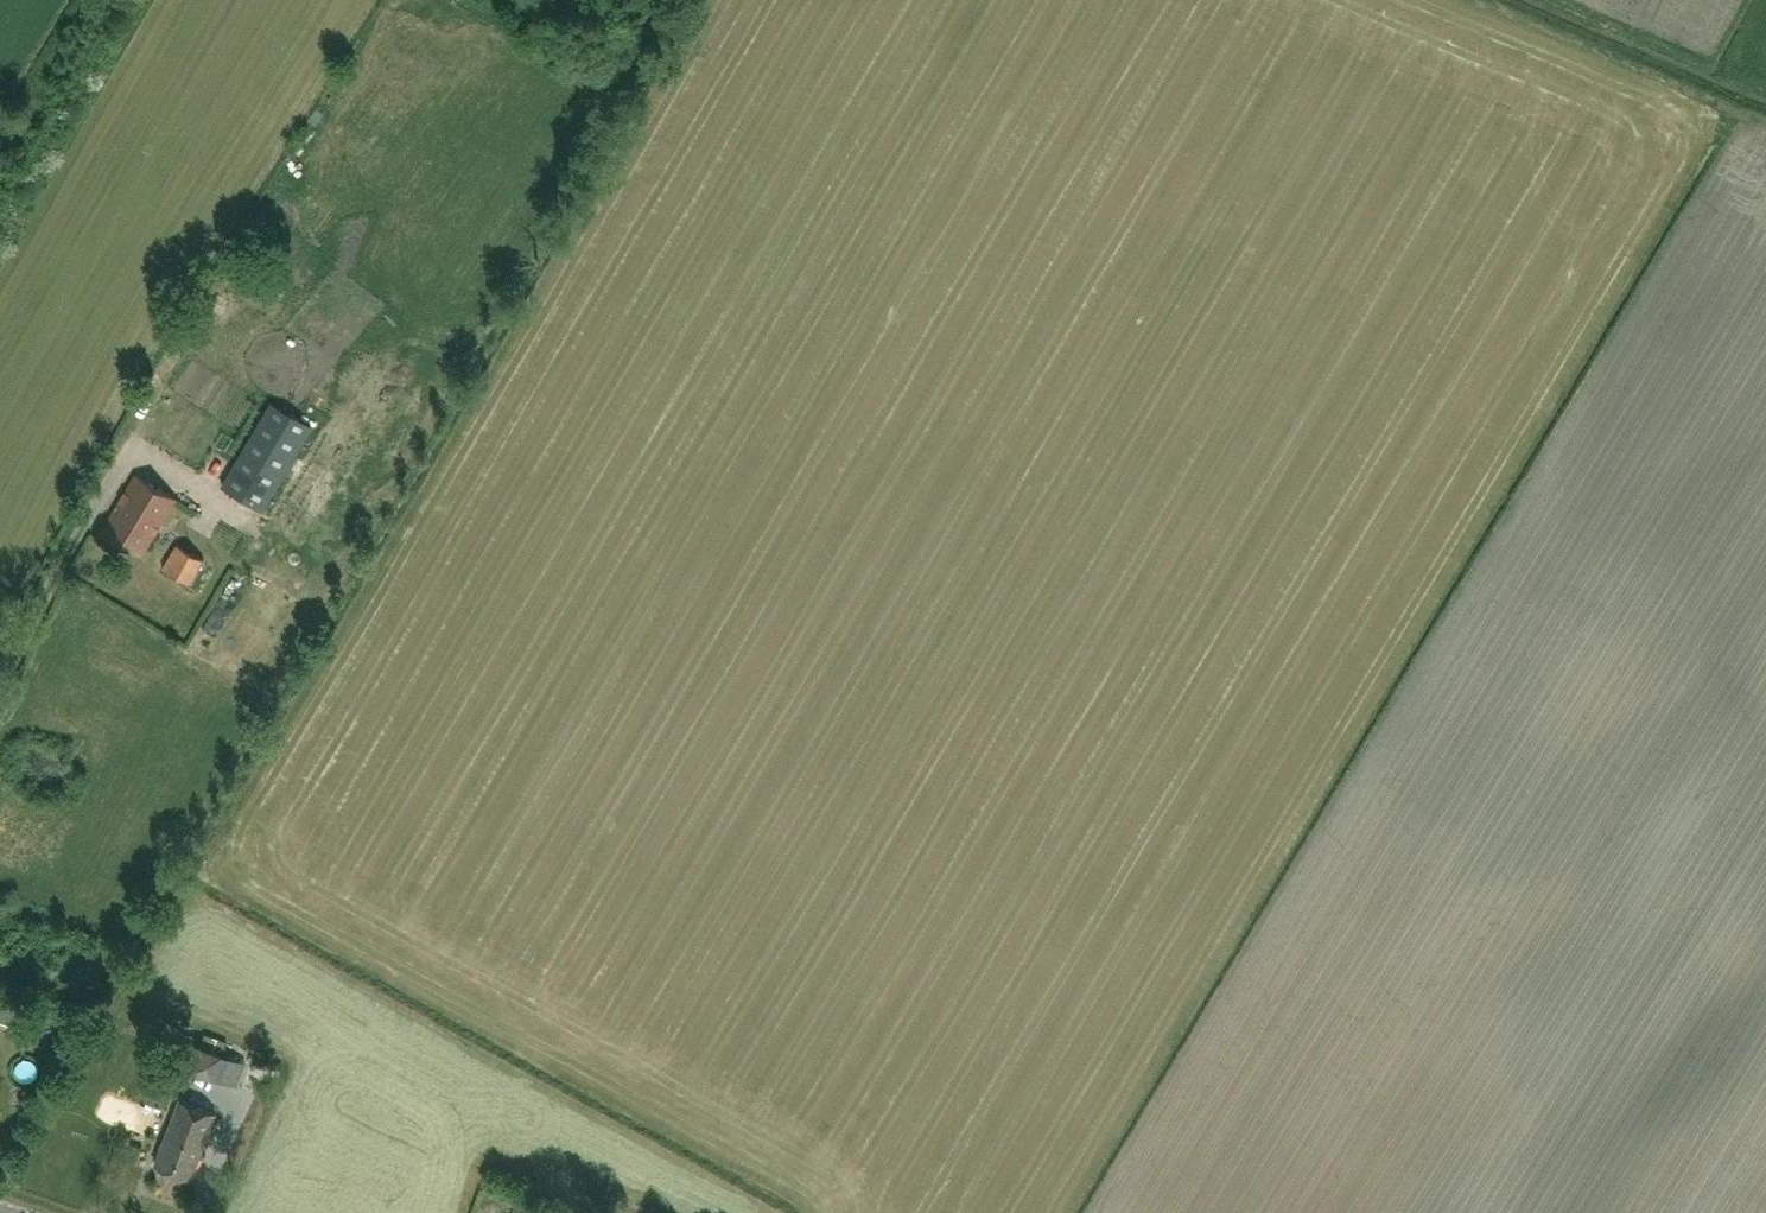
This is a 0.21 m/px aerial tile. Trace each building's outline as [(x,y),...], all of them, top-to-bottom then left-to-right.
[(269,400),(218,483),(235,493),(263,510),(313,427),(269,400)] [(143,555),(177,498),(135,473),(102,530),(143,555)] [(189,584),(204,560),(177,544),(163,568),(189,584)] [(237,1086),(247,1062),(223,1052),(227,1041),(205,1033),(201,1043),(177,1035),(168,1060),(237,1086)] [(191,1176),(216,1112),(180,1098),(155,1162),(191,1176)] [(541,1205),(523,1199),(519,1212),(539,1212),(541,1205)]
